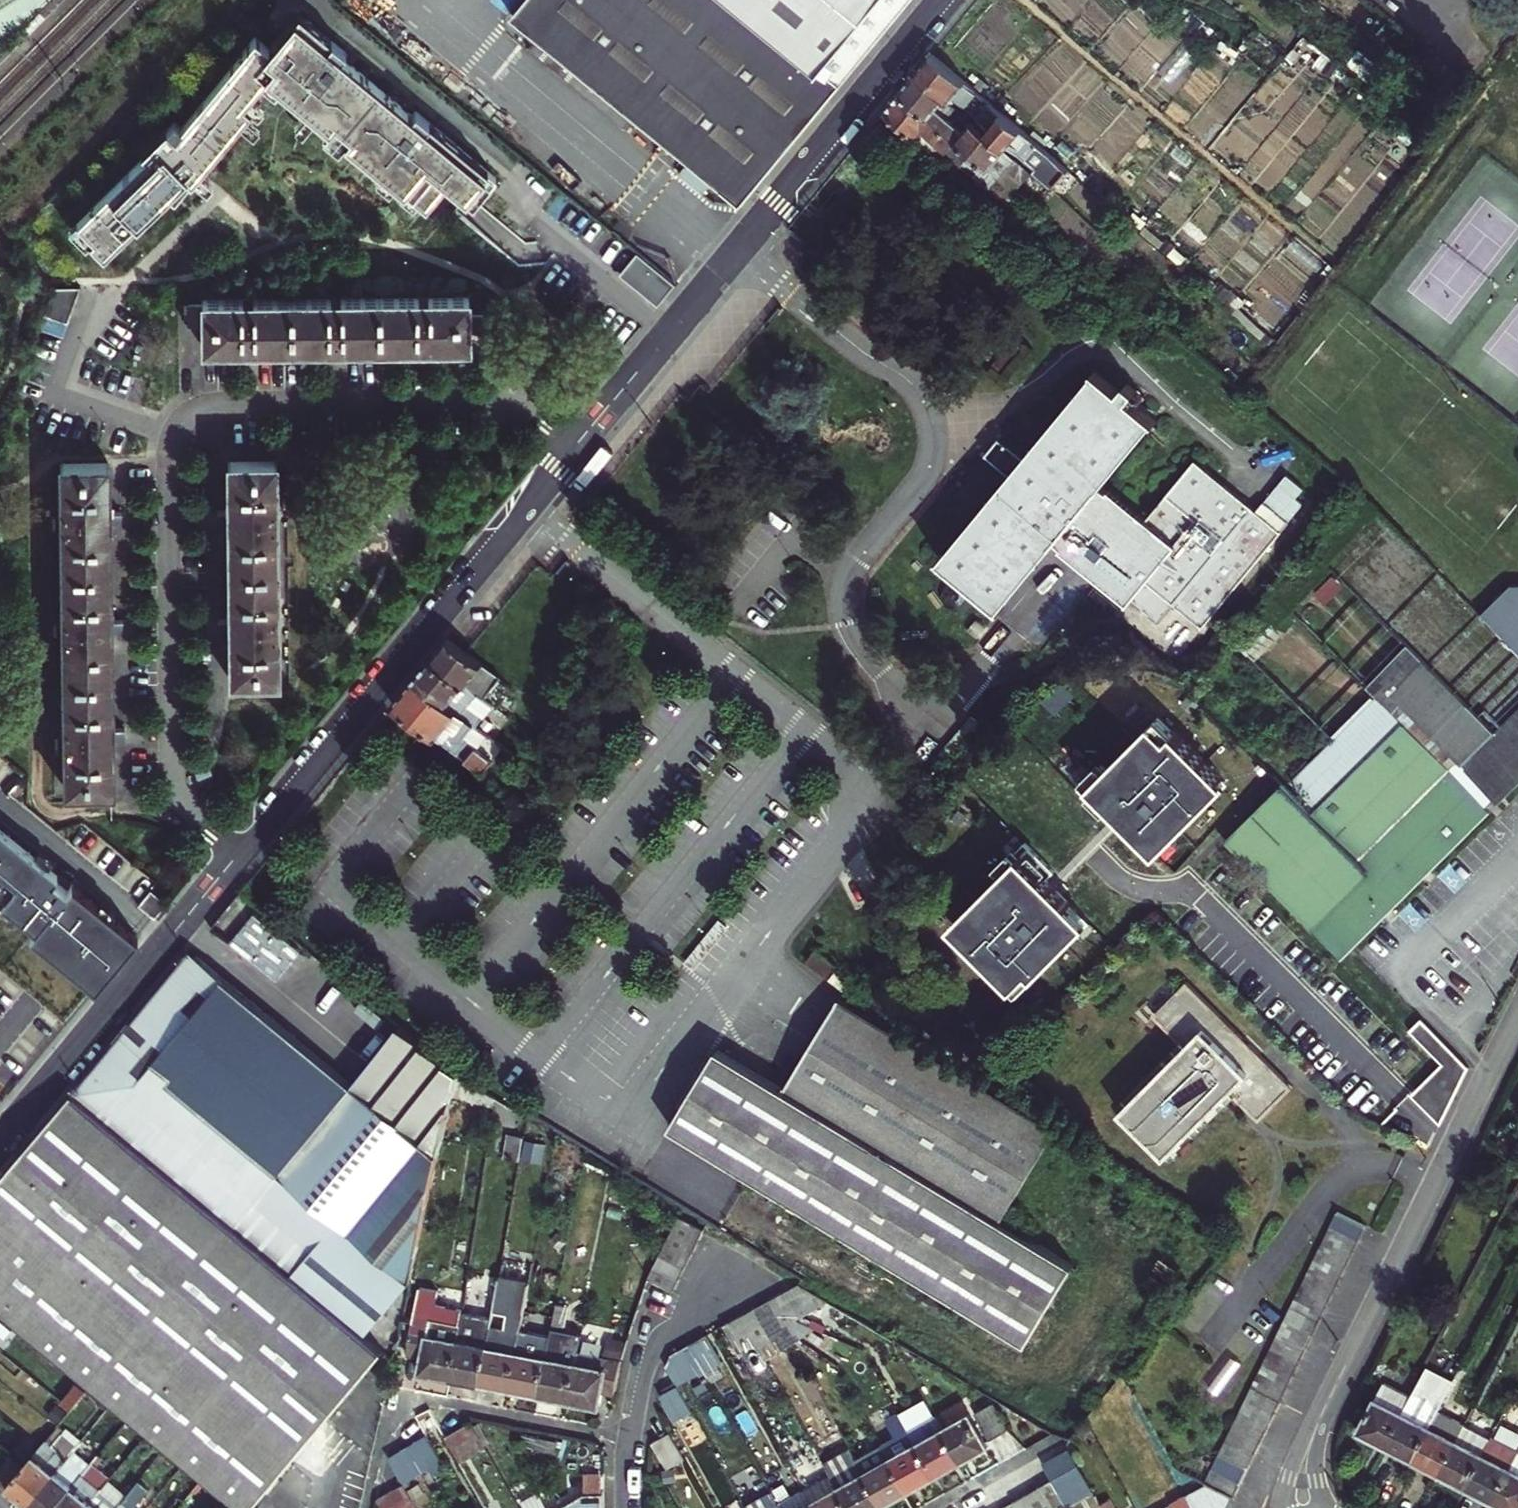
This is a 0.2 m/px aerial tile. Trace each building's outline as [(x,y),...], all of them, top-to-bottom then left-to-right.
[(740,206),(911,0),(527,0),(512,18),(590,82),(740,206)] [(140,156),(73,222),(89,238),(86,242),(100,256),(162,195),(182,176),(191,185),(194,183),(200,177),(243,129),(229,118),(234,111),(240,104),(233,98),(238,91),(250,78),(254,72),(268,83),(296,105),(303,111),(318,124),(324,116),(339,129),(333,136),(370,166),(383,177),(395,186),(415,203),(423,209),(447,180),(450,183),(464,194),(473,201),(493,176),(412,110),(408,114),(338,57),(342,51),(295,13),(265,49),(251,37),(241,50),(177,126),(170,121),(137,153),(140,156)] [(24,39),(42,22),(36,16),(19,33),(24,39)] [(1187,26),(1195,33),(1203,23),(1195,16),(1187,26)] [(933,54),(917,73),(950,102),(953,98),(966,83),(933,54)] [(1333,79),(1341,87),(1349,77),(1341,70),(1333,79)] [(1360,84),(1364,79),(1354,70),(1350,75),(1350,76),(1360,84)] [(254,72),(250,78),(263,89),(268,83),(254,72)] [(1006,150),(984,132),(974,122),(966,131),(949,116),(956,107),(950,102),(917,73),(900,93),(988,170),(1006,150)] [(964,107),(977,93),(966,83),(953,98),(964,107)] [(252,103),(238,91),(233,98),(240,104),(247,110),(252,103)] [(988,170),(900,93),(892,103),(884,112),(943,164),(951,154),(990,188),(987,192),(1001,205),(1013,192),(999,179),(988,170)] [(991,102),(1000,110),(1009,101),(1000,93),(991,102)] [(1001,113),(990,104),(974,122),(984,132),(1001,113)] [(303,111),(296,105),(284,119),(291,125),(303,111)] [(248,122),(234,111),(229,118),(243,129),(248,122)] [(1001,113),(984,132),(1006,150),(1010,145),(1035,168),(1032,172),(1052,190),(1068,172),(1001,113)] [(339,129),(324,116),(318,124),(312,131),(327,143),(333,136),(339,129)] [(1381,126),(1389,133),(1397,124),(1389,117),(1381,126)] [(1006,150),(988,170),(999,179),(1016,159),(1006,150)] [(1013,192),(1014,192),(1032,172),(1016,159),(999,179),(1013,192)] [(383,177),(370,166),(366,172),(378,182),(383,177)] [(1068,172),(1052,190),(1059,197),(1075,178),(1068,172)] [(1085,182),(1094,189),(1102,180),(1093,172),(1085,182)] [(191,185),(182,176),(162,195),(172,205),(191,185)] [(212,190),(200,177),(194,183),(206,196),(212,190)] [(464,194),(450,183),(444,190),(458,201),(464,194)] [(415,203),(395,186),(390,192),(410,209),(415,203)] [(89,238),(73,222),(66,229),(82,245),(86,242),(89,238)] [(675,284),(636,253),(633,256),(619,274),(657,306),(675,284)] [(1212,292),(1221,301),(1229,291),(1220,283),(1212,292)] [(80,287),(55,288),(46,314),(69,321),(80,287)] [(469,315),(468,297),(216,298),(216,302),(201,302),(201,324),(216,324),(217,345),(242,344),(242,356),(244,356),(244,355),(253,355),(253,344),(330,344),(330,355),(332,355),(341,355),(341,344),(418,344),(418,355),(420,355),(420,354),(429,354),(429,343),(468,343),(468,328),(483,328),(483,314),(469,315)] [(1254,329),(1263,336),(1271,327),(1262,319),(1254,329)] [(1205,627),(1304,507),(1295,499),(1304,489),(1287,475),(1259,509),(1197,458),(1146,520),(1110,491),(1108,494),(1101,488),(1157,420),(1138,405),(1146,396),(1128,382),(1121,390),(1097,371),(1027,456),(1016,448),(1001,466),(1011,475),(942,559),(1001,608),(1057,541),(1064,547),(1062,549),(1129,605),(1134,600),(1144,608),(1146,606),(1153,612),(1151,614),(1161,622),(1177,603),(1205,627)] [(228,461),(230,680),(279,679),(276,460),(228,461)] [(61,462),(65,786),(114,785),(109,462),(61,462)] [(1480,616),(1517,653),(1517,584),(1511,584),(1480,616)] [(464,649),(451,639),(442,649),(434,659),(485,698),(501,678),(464,649)] [(1384,707),(1427,664),(1408,644),(1365,687),(1376,698),(1384,707)] [(416,680),(473,724),(476,726),(484,717),(494,705),(485,698),(434,659),(425,669),(416,680)] [(1495,732),(1427,664),(1384,707),(1391,713),(1400,703),(1495,798),(1517,775),(1517,755),(1495,732)] [(463,737),(473,724),(416,680),(406,693),(395,706),(457,754),(467,740),(463,737)] [(1384,707),(1376,698),(1333,740),(1359,766),(1378,748),(1368,738),(1392,714),(1391,713),(1384,707)] [(1392,714),(1485,808),(1490,803),(1495,798),(1400,703),(1391,713),(1392,714)] [(1495,732),(1517,755),(1517,709),(1495,732)] [(1389,903),(1417,875),(1423,870),(1428,865),(1485,808),(1392,714),(1368,738),(1378,748),(1359,766),(1317,809),(1312,813),(1283,784),(1276,790),(1224,841),(1324,942),(1327,944),(1330,946),(1334,947),(1337,947),(1340,947),(1344,946),(1347,944),(1350,942),(1379,913),(1384,908),(1389,903)] [(1160,716),(1106,770),(1102,766),(1078,789),(1108,819),(1115,811),(1158,854),(1228,784),(1160,716)] [(486,734),(491,738),(498,728),(484,717),(476,726),(486,734)] [(476,726),(473,724),(463,737),(467,740),(457,754),(465,760),(472,752),(486,734),(476,726)] [(1317,809),(1359,766),(1333,740),(1290,783),(1317,809)] [(465,760),(483,774),(493,761),(478,750),(472,752),(465,760)] [(10,910),(34,929),(29,936),(94,989),(136,937),(110,916),(97,905),(72,885),(67,892),(51,879),(57,872),(48,865),(35,854),(0,826),(0,902),(10,910)] [(951,926),(1020,993),(1089,923),(1046,881),(1053,873),(1023,844),(999,868),(1004,872),(951,926)] [(53,859),(40,848),(35,854),(48,865),(53,859)] [(1437,874),(1428,865),(1423,870),(1417,875),(1427,884),(1437,874)] [(153,917),(166,902),(150,889),(137,904),(153,917)] [(115,910),(101,899),(97,905),(110,916),(115,910)] [(0,902),(0,909),(7,915),(10,910),(0,902)] [(1398,912),(1389,903),(1384,908),(1379,913),(1388,923),(1398,912)] [(826,977),(836,965),(816,950),(807,961),(826,977)] [(279,1174),(352,1087),(191,953),(132,1024),(73,1095),(383,1352),(394,1361),(412,1279),(279,1174)] [(843,990),(848,984),(839,977),(840,976),(835,972),(829,980),(843,990)] [(1122,1110),(1120,1113),(1123,1116),(1130,1122),(1166,1158),(1168,1156),(1175,1149),(1193,1130),(1206,1118),(1217,1107),(1223,1100),(1230,1093),(1259,1121),(1293,1087),(1187,983),(1153,1017),(1180,1043),(1184,1047),(1180,1051),(1177,1055),(1170,1062),(1160,1072),(1147,1085),(1129,1104),(1122,1110)] [(1001,1221),(1056,1130),(893,1033),(866,1016),(840,1000),(788,1086),(786,1084),(783,1089),(775,1084),(735,1061),(718,1050),(671,1127),(1027,1343),(1074,1265),(1001,1221)] [(1436,1033),(1423,1019),(1409,1031),(1442,1065),(1415,1095),(1428,1108),(1443,1124),(1471,1068),(1436,1033)] [(438,1156),(443,1136),(461,1079),(400,1029),(352,1087),(279,1174),(412,1279),(438,1156)] [(1184,1047),(1180,1043),(1176,1047),(1180,1051),(1184,1047)] [(735,1061),(775,1084),(782,1073),(742,1049),(735,1061)] [(1170,1062),(1177,1055),(1173,1051),(1166,1057),(1170,1062)] [(1147,1085),(1160,1072),(1155,1068),(1143,1081),(1147,1085)] [(383,1352),(73,1095),(31,1146),(0,1184),(0,1319),(13,1329),(88,1390),(219,1498),(230,1507),(252,1507),(383,1352)] [(1122,1110),(1129,1104),(1124,1100),(1118,1106),(1122,1110)] [(1227,1104),(1223,1100),(1217,1107),(1221,1111),(1227,1104)] [(1130,1122),(1123,1116),(1119,1120),(1125,1127),(1130,1122)] [(1206,1118),(1193,1130),(1198,1134),(1210,1122),(1206,1118)] [(522,1137),(508,1135),(505,1154),(519,1157),(522,1137)] [(1175,1149),(1168,1156),(1173,1159),(1179,1153),(1175,1149)] [(1337,1211),(1330,1225),(1360,1240),(1366,1226),(1337,1211)] [(679,1218),(673,1231),(697,1243),(704,1230),(679,1218)] [(1324,1239),(1353,1253),(1360,1240),(1330,1225),(1324,1239)] [(673,1231),(667,1243),(691,1255),(697,1243),(673,1231)] [(1317,1253),(1346,1267),(1353,1253),(1324,1239),(1317,1253)] [(667,1243),(661,1255),(685,1267),(691,1255),(667,1243)] [(1311,1266),(1340,1280),(1346,1267),(1317,1253),(1311,1266)] [(661,1255),(655,1267),(679,1280),(685,1267),(661,1255)] [(1304,1279),(1333,1294),(1340,1280),(1311,1266),(1304,1279)] [(655,1267),(648,1279),(673,1291),(679,1280),(655,1267)] [(495,1387),(509,1389),(520,1330),(528,1284),(498,1279),(492,1315),(480,1384),(495,1387)] [(1298,1293),(1326,1307),(1333,1294),(1304,1279),(1298,1293)] [(781,1294),(795,1319),(808,1311),(828,1301),(799,1284),(781,1294)] [(1320,1321),(1326,1307),(1298,1293),(1291,1306),(1320,1321)] [(781,1294),(768,1301),(782,1326),(795,1319),(781,1294)] [(769,1334),(784,1349),(800,1338),(782,1326),(768,1301),(755,1308),(769,1334)] [(565,1326),(568,1306),(556,1304),(553,1323),(565,1326)] [(1313,1334),(1320,1321),(1291,1306),(1284,1320),(1313,1334)] [(755,1308),(742,1316),(756,1341),(766,1359),(784,1349),(769,1334),(755,1308)] [(465,1381),(480,1384),(492,1315),(462,1310),(459,1325),(451,1378),(465,1381)] [(742,1316),(724,1325),(738,1351),(756,1341),(742,1316)] [(451,1378),(459,1325),(414,1317),(407,1356),(420,1358),(418,1372),(434,1375),(451,1378)] [(5,1338),(13,1329),(0,1319),(0,1334),(5,1338)] [(1278,1334),(1307,1348),(1313,1334),(1284,1320),(1278,1334)] [(520,1330),(509,1389),(515,1391),(521,1392),(539,1395),(548,1344),(550,1336),(520,1330)] [(1271,1347),(1300,1361),(1307,1348),(1278,1334),(1271,1347)] [(707,1335),(689,1345),(703,1370),(717,1363),(721,1360),(707,1335)] [(578,1351),(568,1401),(585,1404),(602,1407),(604,1394),(615,1396),(621,1362),(625,1340),(608,1337),(604,1357),(578,1351)] [(554,1398),(568,1401),(578,1351),(579,1349),(548,1344),(539,1395),(554,1398)] [(703,1370),(689,1345),(669,1355),(667,1365),(675,1381),(677,1385),(703,1370)] [(1293,1375),(1300,1361),(1271,1347),(1264,1360),(1293,1375)] [(1231,1358),(1206,1389),(1215,1395),(1239,1363),(1231,1358)] [(1258,1374),(1287,1388),(1293,1375),(1264,1360),(1258,1374)] [(1388,1366),(1380,1362),(1374,1374),(1382,1378),(1388,1366)] [(717,1363),(703,1370),(710,1382),(723,1375),(717,1363)] [(1411,1396),(1403,1413),(1385,1446),(1399,1453),(1412,1460),(1445,1396),(1453,1382),(1426,1368),(1411,1396)] [(1251,1388),(1280,1402),(1287,1388),(1258,1374),(1251,1388)] [(677,1385),(675,1381),(660,1390),(660,1394),(675,1421),(692,1411),(677,1385)] [(1375,1398),(1403,1413),(1411,1396),(1383,1382),(1375,1398)] [(61,1403),(71,1411),(88,1390),(78,1383),(61,1403)] [(1274,1415),(1280,1402),(1251,1388),(1245,1401),(1274,1415)] [(1472,1410),(1445,1396),(1412,1460),(1426,1467),(1439,1474),(1464,1425),(1472,1410)] [(1403,1413),(1375,1398),(1358,1432),(1371,1439),(1385,1446),(1403,1413)] [(1238,1414),(1267,1429),(1274,1415),(1245,1401),(1238,1414)] [(993,1402),(975,1412),(990,1439),(1008,1429),(993,1402)] [(68,1414),(56,1405),(47,1416),(59,1426),(68,1414)] [(877,1433),(884,1446),(908,1490),(922,1483),(935,1475),(910,1431),(899,1412),(884,1420),(888,1427),(877,1433)] [(971,1414),(944,1429),(961,1460),(975,1453),(988,1445),(971,1414)] [(1231,1428),(1261,1442),(1267,1429),(1238,1414),(1231,1428)] [(936,1416),(910,1431),(935,1475),(948,1468),(961,1460),(944,1429),(936,1416)] [(445,1437),(460,1464),(483,1450),(486,1448),(471,1421),(445,1437)] [(1465,1487),(1490,1439),(1464,1425),(1439,1474),(1448,1478),(1457,1483),(1465,1487)] [(25,1466),(7,1488),(18,1496),(29,1505),(68,1458),(52,1445),(65,1431),(59,1426),(55,1430),(40,1448),(25,1466)] [(65,1431),(52,1445),(68,1458),(83,1441),(68,1427),(65,1431)] [(1225,1441),(1254,1456),(1261,1442),(1231,1428),(1225,1441)] [(685,1459),(670,1433),(652,1443),(667,1469),(685,1459)] [(307,1454),(325,1468),(341,1449),(322,1435),(307,1454)] [(414,1443),(429,1469),(442,1462),(427,1435),(414,1443)] [(1490,1439),(1465,1487),(1479,1494),(1492,1501),(1517,1453),(1517,1451),(1517,1449),(1492,1436),(1490,1439)] [(68,1458),(29,1505),(32,1507),(56,1507),(95,1461),(100,1455),(83,1441),(68,1458)] [(1218,1455),(1247,1469),(1254,1456),(1225,1441),(1218,1455)] [(429,1469),(414,1443),(387,1458),(403,1484),(429,1469)] [(908,1490),(884,1446),(857,1460),(883,1504),(896,1497),(908,1490)] [(830,1472),(850,1507),(876,1507),(883,1504),(857,1460),(851,1448),(824,1462),(830,1472)] [(1053,1480),(1067,1506),(1093,1492),(1069,1449),(1043,1463),(1053,1480)] [(1517,1453),(1492,1501),(1506,1507),(1517,1507),(1517,1453)] [(1212,1468),(1241,1483),(1247,1469),(1218,1455),(1217,1458),(1212,1468)] [(13,1457),(0,1473),(0,1482),(7,1488),(25,1466),(13,1457)] [(108,1482),(110,1478),(98,1467),(100,1465),(95,1461),(56,1507),(86,1507),(108,1482)] [(1234,1497),(1241,1483),(1212,1468),(1205,1482),(1208,1484),(1234,1497)] [(675,1470),(663,1471),(664,1484),(676,1483),(675,1470)] [(603,1472),(585,1472),(585,1494),(603,1494),(603,1472)] [(805,1489),(815,1507),(850,1507),(830,1472),(804,1487),(805,1489)] [(1445,1484),(1448,1478),(1439,1474),(1436,1479),(1445,1484)] [(1034,1507),(1065,1507),(1067,1506),(1053,1480),(1027,1495),(1034,1507)] [(108,1482),(86,1507),(117,1507),(126,1498),(108,1482)] [(148,1492),(137,1484),(126,1498),(117,1507),(135,1507),(148,1492)] [(403,1484),(377,1498),(382,1507),(416,1507),(403,1484)] [(1234,1497),(1208,1484),(1194,1491),(1218,1507),(1228,1507),(1234,1497)] [(779,1505),(781,1507),(815,1507),(805,1489),(779,1505)] [(1194,1491),(1164,1507),(1218,1507),(1194,1491)] [(747,1507),(781,1507),(779,1505),(772,1492),(746,1507),(747,1507)] [(604,1494),(603,1494),(585,1494),(561,1507),(604,1507),(604,1494)] [(1027,1495),(1013,1503),(1016,1507),(1034,1507),(1027,1495)] [(486,1507),(501,1507),(496,1499),(484,1506),(486,1507)] [(1103,1507),(1116,1507),(1111,1499),(1100,1504),(1103,1507)]
